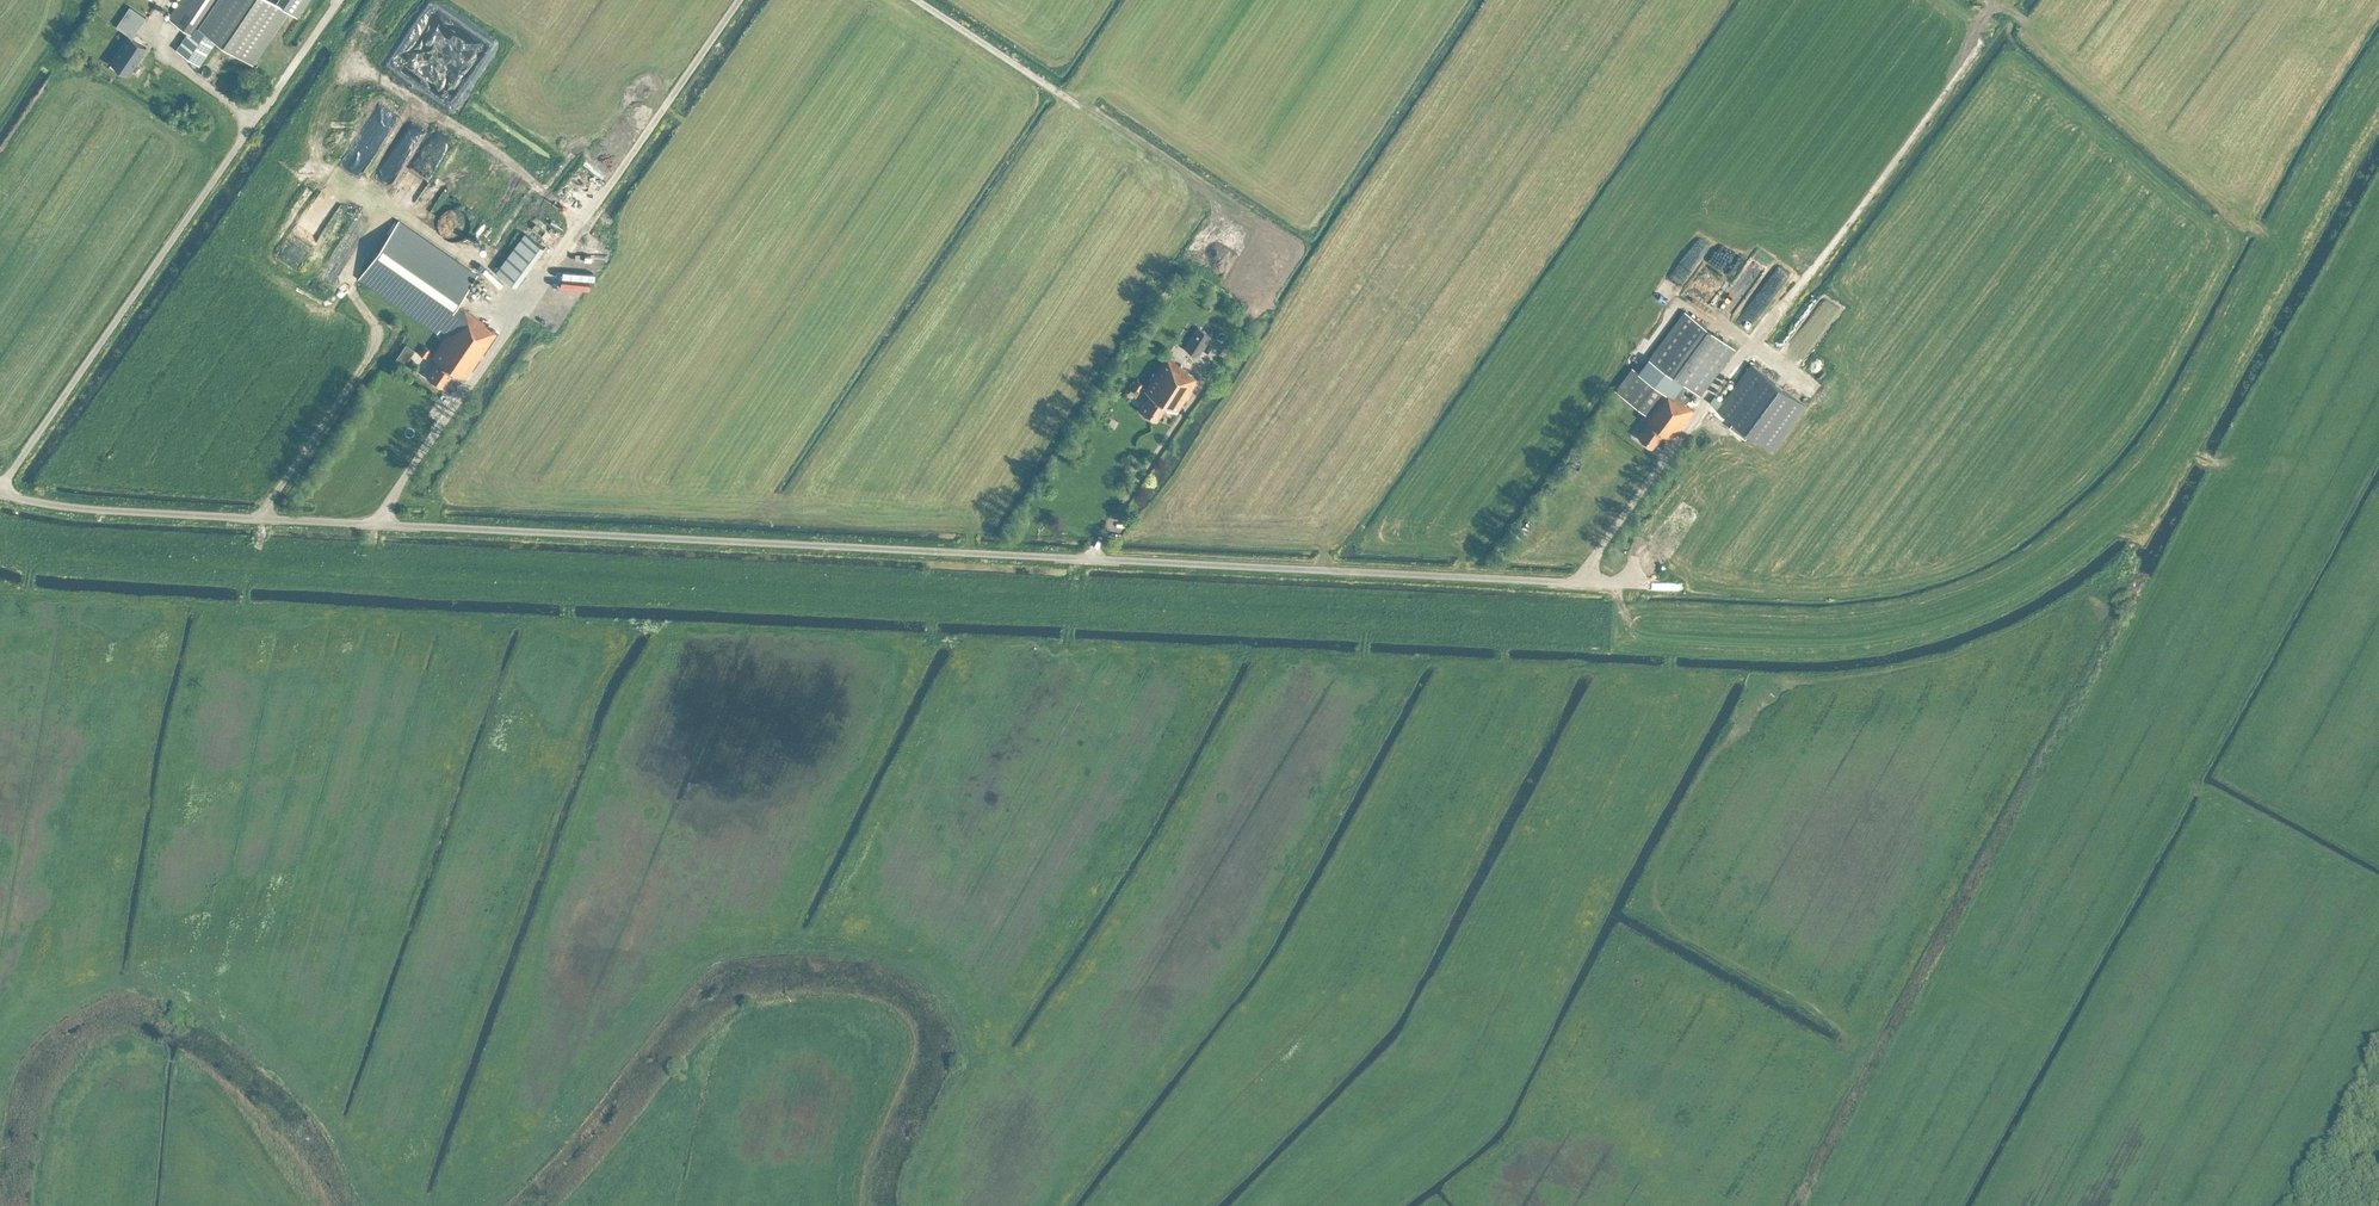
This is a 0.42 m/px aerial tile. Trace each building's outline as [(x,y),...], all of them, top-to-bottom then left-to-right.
[(168,17),(189,32),(178,48),(201,65),(219,39),(253,62),(289,10),(274,0),(180,0),(168,17)] [(132,37),(146,17),(129,5),(116,25),(127,33),(109,60),(110,61),(111,59),(129,71),(147,46),(146,46),(145,47),(132,37)] [(93,16),(108,26),(113,18),(99,8),(93,16)] [(447,206),(441,206),(435,209),(431,215),(429,221),(431,228),(435,234),(440,237),(447,238),(453,236),(458,231),(461,225),(461,218),(459,212),(454,208),(447,206)] [(496,332),(486,324),(486,323),(457,303),(477,274),(398,219),(359,277),(438,331),(441,327),(448,332),(432,355),(437,359),(427,374),(444,385),(454,371),(465,378),(496,332)] [(516,284),(545,246),(525,231),(496,270),(516,284)] [(1702,265),(1715,242),(1699,233),(1686,256),(1702,265)] [(1772,300),(1795,272),(1782,262),(1759,289),(1772,300)] [(1706,264),(1689,286),(1710,302),(1727,280),(1706,264)] [(1182,293),(1191,298),(1198,286),(1190,281),(1182,293)] [(1701,394),(1707,386),(1736,348),(1685,310),(1650,357),(1683,381),(1675,393),(1666,386),(1666,387),(1649,374),(1648,375),(1635,365),(1617,387),(1647,412),(1644,416),(1649,420),(1639,434),(1654,446),(1665,432),(1673,438),(1694,409),(1686,403),(1695,390),(1701,394)] [(1197,356),(1211,335),(1197,326),(1183,347),(1197,356)] [(404,364),(415,349),(406,343),(395,358),(404,364)] [(426,356),(431,349),(424,344),(420,351),(426,356)] [(1176,411),(1192,387),(1197,378),(1187,371),(1188,370),(1166,356),(1144,390),(1150,394),(1140,408),(1156,419),(1166,404),(1176,411)] [(1710,400),(1775,449),(1808,405),(1752,362),(1723,400),(1715,394),(1710,400)] [(1139,390),(1143,384),(1137,380),(1133,386),(1139,390)]
